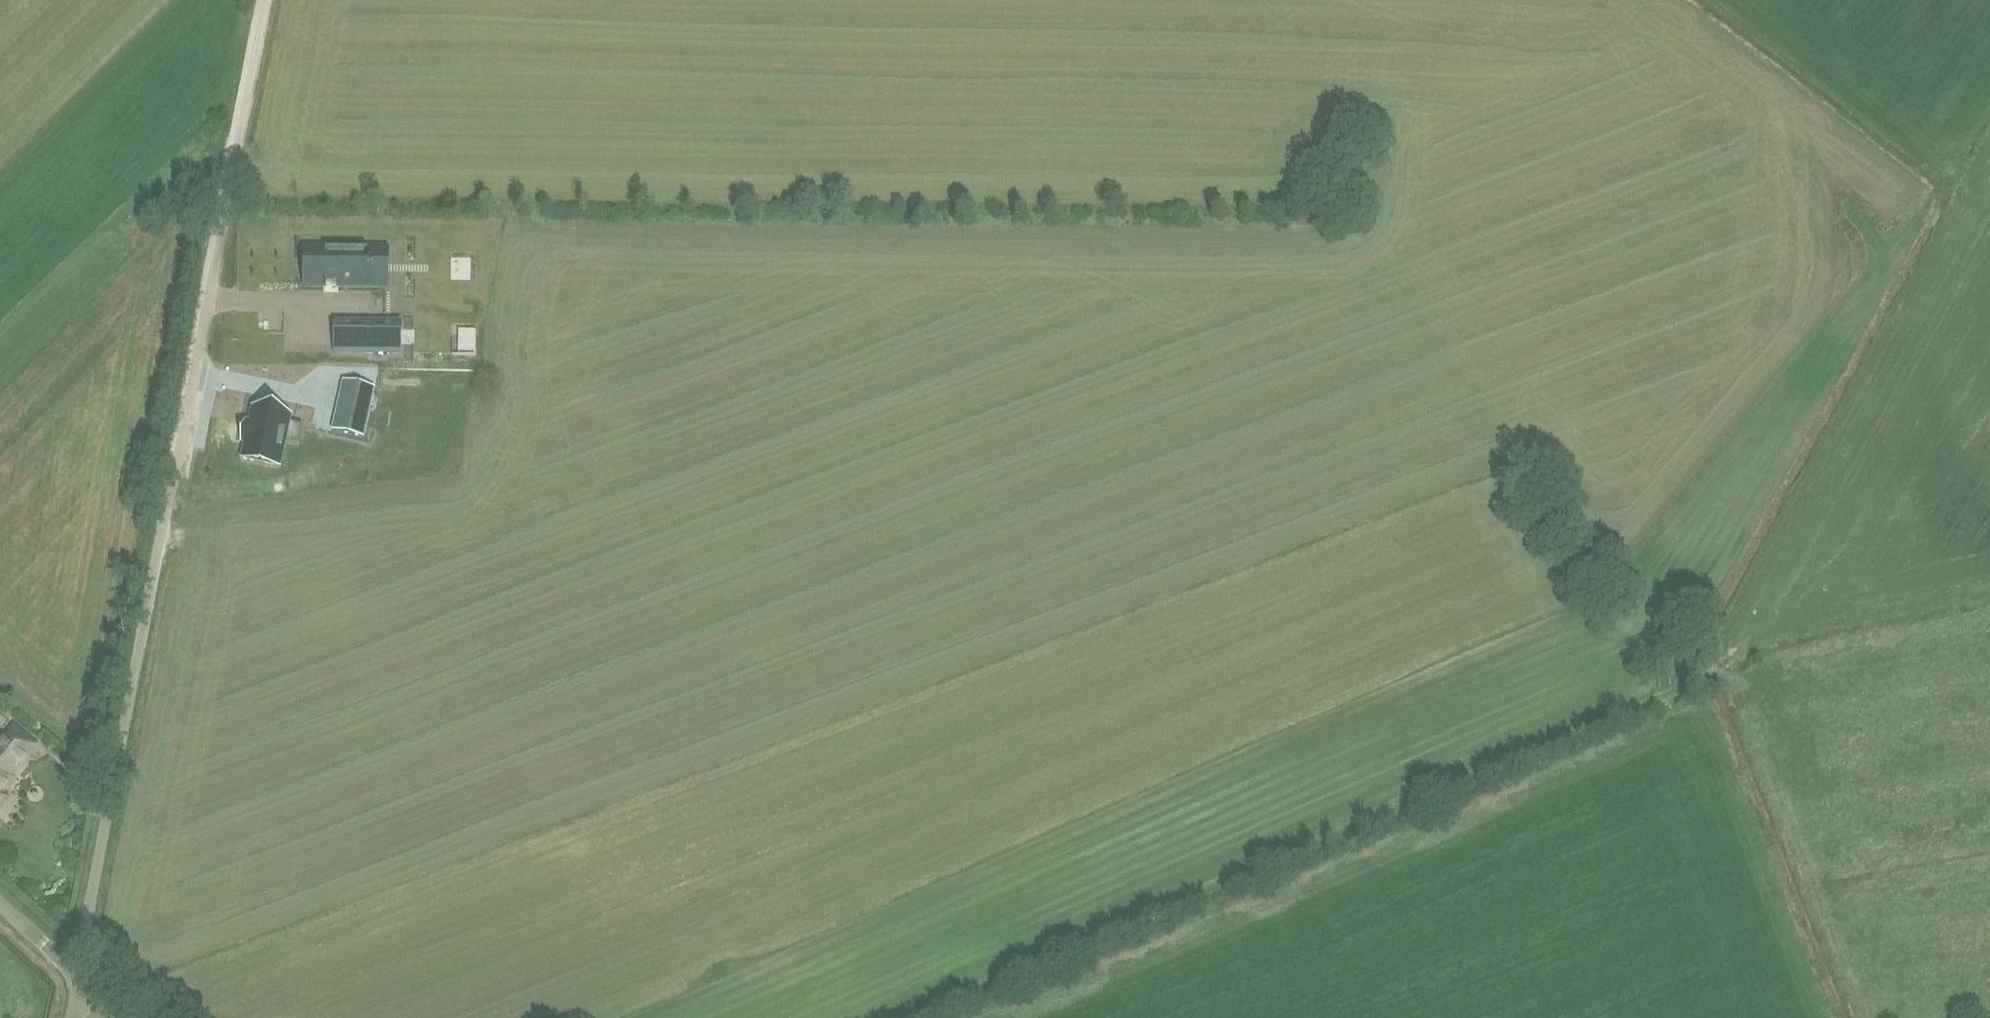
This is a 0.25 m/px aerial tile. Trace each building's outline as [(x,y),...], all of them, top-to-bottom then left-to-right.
[(306,285),(371,286),(372,251),(306,250),(306,285)] [(359,324),(359,353),(399,354),(399,324),(359,324)] [(374,389),(343,383),(333,431),(364,438),(374,389)] [(279,467),(284,441),(288,424),(289,417),(254,409),(251,425),(246,424),(243,442),(247,443),(244,460),(279,467)] [(11,777),(36,747),(15,729),(0,746),(0,794),(13,779),(11,777)]
